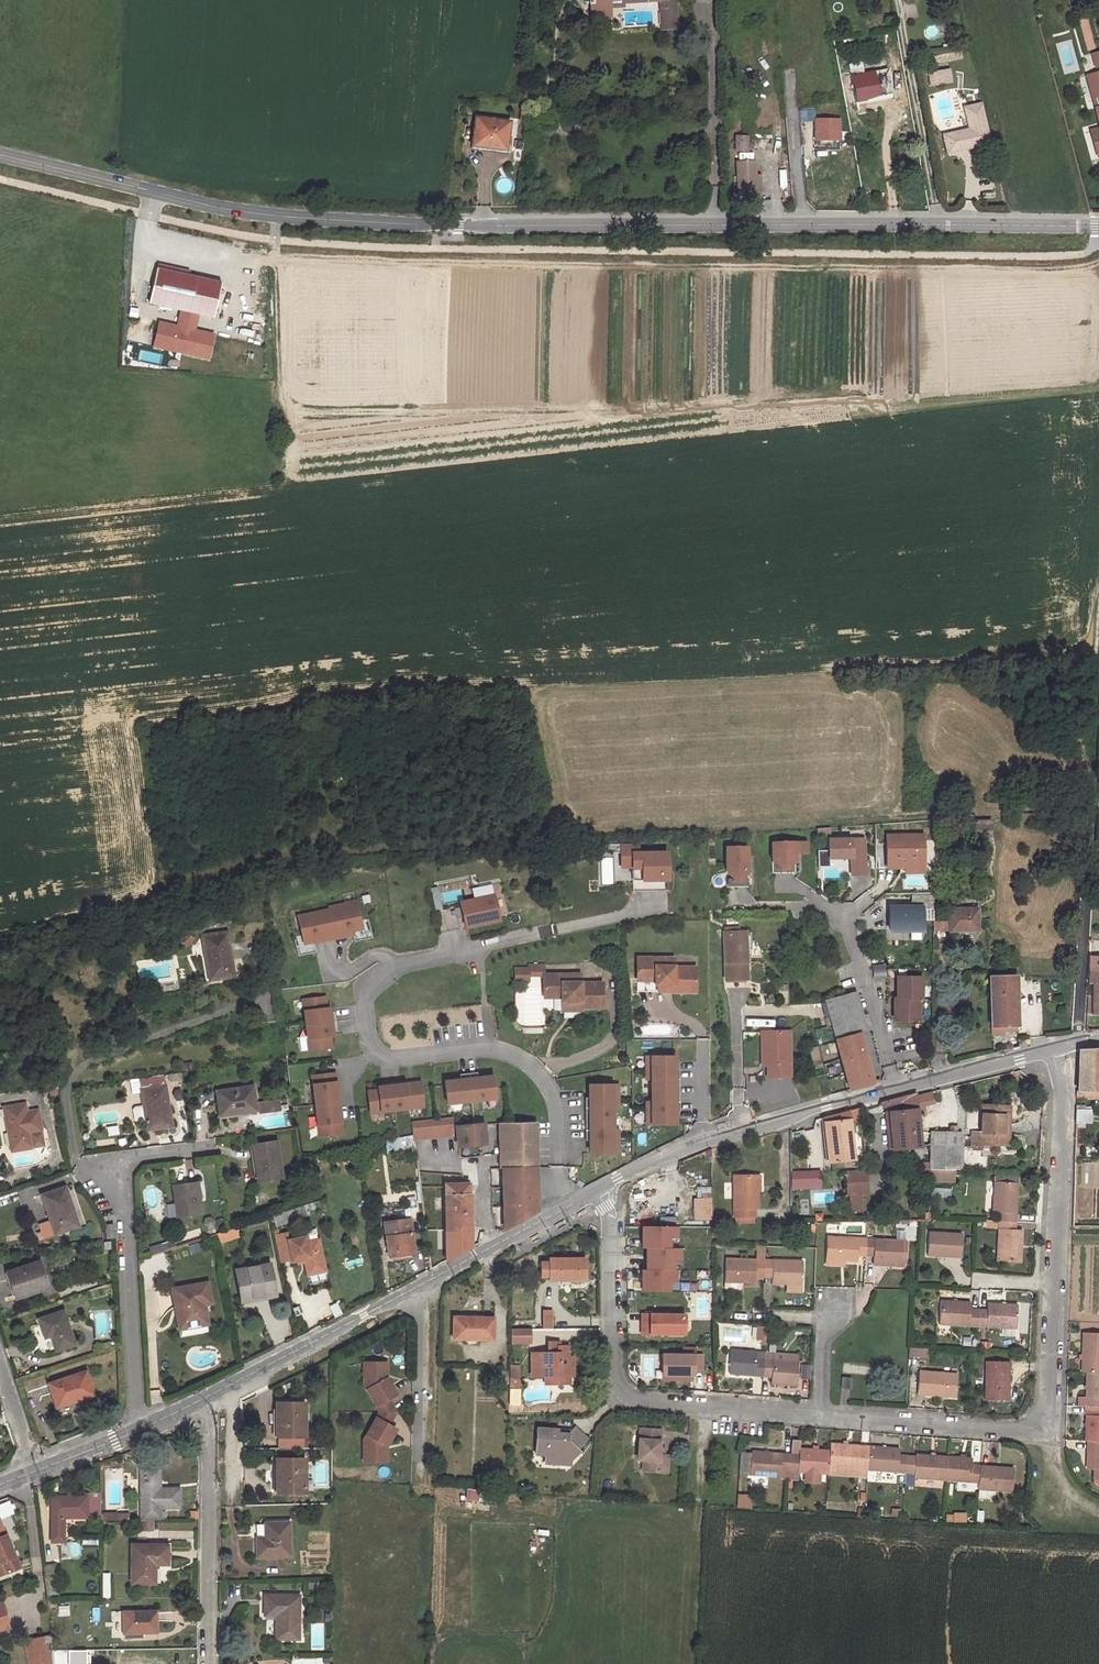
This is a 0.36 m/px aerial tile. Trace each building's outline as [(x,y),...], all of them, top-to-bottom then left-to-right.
[(659,29),(677,28),(675,0),(657,0),(659,29)] [(1087,67),(1088,74),(1091,73),(1093,79),(1088,80),(1093,100),(1098,99),(1098,64),(1087,67)] [(893,97),(887,65),(846,73),(851,104),(893,97)] [(926,67),(931,88),(953,82),(950,72),(934,75),(931,66),(926,67)] [(968,107),(973,130),(944,136),(948,154),(992,144),(982,104),(968,107)] [(473,151),(509,152),(510,123),(474,122),(473,151)] [(839,124),(833,124),(833,128),(826,128),(825,138),(839,138),(839,124)] [(746,151),(746,135),(733,135),(733,151),(746,151)] [(737,160),(738,195),(753,194),(753,188),(761,188),(761,174),(755,174),(755,159),(737,160)] [(205,279),(156,268),(148,304),(197,315),(205,279)] [(197,315),(213,318),(221,282),(205,279),(197,315)] [(214,335),(159,323),(155,340),(161,341),(165,346),(164,349),(208,359),(214,335)] [(155,340),(154,347),(164,349),(165,346),(161,341),(155,340)] [(921,834),(885,835),(886,868),(904,868),(922,867),(921,834)] [(827,858),(849,858),(849,838),(826,839),(827,858)] [(864,875),(864,838),(849,838),(849,858),(849,875),(864,875)] [(806,841),(772,842),(772,872),(795,872),(795,852),(806,852),(806,841)] [(630,867),(630,889),(665,889),(665,852),(639,853),(638,844),(618,845),(619,867),(630,867)] [(747,846),(725,847),(726,886),(748,886),(747,846)] [(442,892),(443,903),(462,900),(461,889),(442,892)] [(498,920),(493,895),(458,902),(463,927),(498,920)] [(358,903),(299,915),(304,943),(363,931),(358,903)] [(922,905),(887,905),(887,932),(922,932),(922,905)] [(979,907),(949,909),(949,932),(979,930),(979,907)] [(228,932),(203,936),(209,980),(235,977),(228,932)] [(187,933),(179,941),(185,947),(194,939),(187,933)] [(746,981),(746,935),(726,935),(726,981),(746,981)] [(1098,970),(1098,959),(1090,958),(1089,970),(1098,970)] [(672,959),(636,959),(636,986),(671,986),(671,992),(693,993),(693,969),(672,968),(672,959)] [(884,965),(872,966),(874,979),(885,978),(884,965)] [(545,976),(545,996),(562,996),(562,1012),(581,1013),(581,1010),(603,1010),(603,985),(581,984),(582,975),(546,975),(546,966),(530,966),(530,969),(518,969),(518,982),(530,982),(530,976),(545,976)] [(1089,970),(1088,984),(1093,984),(1093,997),(1088,997),(1087,1015),(1098,1015),(1098,970),(1089,970)] [(1017,976),(991,978),(991,995),(1017,994),(1017,976)] [(895,999),(895,1021),(918,1021),(919,1000),(922,1000),(922,978),(898,978),(898,999),(895,999)] [(826,1002),(836,1040),(860,1034),(866,1032),(856,994),(826,1002)] [(1017,994),(991,995),(992,1027),(1005,1027),(1018,1026),(1017,994)] [(327,997),(303,999),(309,1050),(333,1047),(327,997)] [(1005,1027),(992,1027),(992,1035),(1005,1035),(1005,1027)] [(766,1034),(767,1067),(772,1067),(772,1079),(788,1078),(789,1034),(766,1034)] [(836,1040),(849,1091),(874,1084),(860,1034),(836,1040)] [(1098,1096),(1098,1051),(1080,1050),(1080,1091),(1077,1091),(1077,1096),(1098,1096)] [(672,1056),(646,1056),(646,1125),(672,1125),(672,1056)] [(336,1074),(314,1076),(320,1136),(343,1134),(336,1074)] [(144,1078),(145,1089),(147,1103),(138,1104),(136,1106),(138,1118),(141,1120),(149,1119),(151,1129),(176,1126),(169,1076),(144,1078)] [(496,1077),(446,1082),(449,1104),(498,1099),(496,1077)] [(421,1082),(369,1089),(372,1113),(424,1107),(421,1082)] [(610,1130),(610,1107),(617,1107),(617,1085),(610,1085),(584,1085),(584,1154),(610,1154),(610,1153),(617,1153),(617,1130),(610,1130)] [(253,1086),(217,1091),(221,1117),(257,1112),(253,1086)] [(58,1088),(50,1089),(52,1102),(60,1101),(58,1088)] [(890,1112),(895,1149),(922,1146),(932,1145),(933,1131),(920,1131),(916,1093),(903,1097),(903,1102),(904,1110),(890,1112)] [(879,1107),(903,1102),(903,1097),(889,1100),(882,1102),(879,1106),(879,1107)] [(280,1100),(258,1103),(260,1113),(281,1111),(280,1100)] [(25,1103),(4,1106),(12,1152),(32,1149),(30,1137),(41,1135),(37,1109),(27,1111),(25,1103)] [(985,1106),(983,1133),(974,1133),(973,1148),(983,1149),(984,1144),(1010,1146),(1011,1127),(1006,1127),(1007,1107),(985,1106)] [(863,1120),(862,1108),(849,1111),(850,1122),(863,1120)] [(1092,1122),(1092,1110),(1077,1110),(1077,1122),(1092,1122)] [(824,1118),(830,1163),(854,1159),(850,1122),(849,1111),(824,1118)] [(886,1112),(891,1149),(895,1149),(890,1112),(886,1112)] [(413,1134),(414,1140),(458,1135),(457,1127),(453,1127),(452,1119),(412,1123),(413,1134)] [(484,1124),(457,1127),(458,1135),(460,1148),(487,1145),(484,1124)] [(535,1124),(498,1125),(500,1154),(500,1169),(502,1169),(538,1169),(536,1124),(535,1124)] [(960,1132),(933,1131),(932,1145),(932,1168),(954,1169),(959,1169),(960,1132)] [(279,1140),(254,1144),(258,1180),(284,1178),(279,1140)] [(921,1167),(920,1179),(931,1179),(931,1168),(921,1167)] [(931,1179),(954,1181),(954,1169),(932,1168),(931,1168),(931,1179)] [(502,1169),(505,1230),(539,1212),(538,1169),(502,1169)] [(809,1173),(809,1187),(822,1187),(822,1172),(809,1173)] [(836,1173),(838,1196),(850,1195),(847,1172),(836,1173)] [(797,1173),(797,1188),(809,1187),(809,1173),(797,1173)] [(757,1175),(734,1176),(734,1218),(755,1217),(754,1209),(758,1209),(757,1190),(757,1175)] [(1019,1181),(995,1180),(994,1210),(1000,1210),(1000,1221),(1017,1222),(1019,1181)] [(200,1183),(175,1187),(179,1217),(205,1214),(200,1183)] [(445,1185),(447,1261),(473,1248),(471,1196),(470,1196),(470,1185),(445,1185)] [(935,1196),(952,1197),(952,1188),(936,1188),(935,1196)] [(68,1189),(44,1196),(58,1236),(78,1230),(71,1209),(75,1207),(68,1189)] [(712,1199),(695,1199),(695,1220),(712,1219),(712,1199)] [(408,1213),(394,1215),(395,1223),(409,1221),(408,1213)] [(204,1223),(208,1227),(213,1225),(215,1220),(210,1216),(205,1218),(204,1223)] [(384,1225),(390,1258),(414,1254),(409,1221),(395,1223),(384,1225)] [(1000,1221),(998,1258),(1021,1260),(1023,1231),(1017,1231),(1017,1222),(1000,1221)] [(639,1247),(643,1247),(668,1247),(668,1237),(675,1238),(675,1226),(639,1226),(639,1247)] [(219,1234),(221,1242),(239,1237),(237,1229),(219,1234)] [(966,1231),(931,1229),(931,1252),(966,1254),(966,1231)] [(287,1233),(275,1236),(281,1263),(292,1260),(293,1262),(297,1261),(305,1260),(306,1262),(308,1276),(326,1272),(319,1240),(308,1242),(307,1237),(289,1240),(287,1233)] [(867,1237),(828,1235),(827,1259),(828,1259),(845,1260),(857,1260),(857,1253),(866,1253),(866,1248),(867,1237)] [(875,1261),(905,1262),(906,1238),(867,1237),(866,1248),(866,1253),(875,1254),(875,1261)] [(758,1258),(726,1257),(724,1281),(754,1282),(755,1276),(764,1276),(764,1258),(765,1246),(758,1246),(758,1258)] [(668,1247),(643,1247),(643,1269),(672,1270),(672,1260),(679,1260),(679,1247),(668,1247)] [(803,1284),(804,1260),(764,1258),(764,1276),(773,1276),(773,1283),(803,1284)] [(551,1264),(542,1264),(542,1279),(550,1279),(550,1283),(586,1283),(586,1261),(551,1261),(551,1264)] [(41,1262),(10,1272),(15,1286),(13,1287),(17,1298),(50,1288),(41,1262)] [(270,1263),(237,1271),(243,1300),(277,1293),(270,1263)] [(672,1270),(643,1269),(639,1269),(639,1291),(668,1291),(668,1282),(675,1282),(675,1270),(672,1270)] [(180,1310),(181,1315),(177,1316),(180,1331),(208,1325),(205,1306),(211,1304),(207,1284),(171,1291),(175,1310),(180,1310)] [(970,1303),(941,1300),(940,1324),(978,1327),(979,1310),(970,1309),(970,1303)] [(1018,1330),(1020,1306),(989,1304),(989,1311),(979,1310),(978,1327),(1018,1330)] [(62,1309),(38,1318),(44,1337),(52,1334),(59,1353),(76,1347),(62,1309)] [(552,1331),(552,1313),(543,1312),(543,1331),(552,1331)] [(684,1312),(642,1313),(642,1336),(684,1336),(684,1312)] [(493,1319),(454,1319),(454,1340),(492,1340),(493,1319)] [(758,1326),(758,1338),(762,1338),(767,1338),(767,1326),(758,1326)] [(532,1328),(512,1328),(512,1343),(532,1342),(532,1328)] [(1086,1335),(1085,1373),(1091,1373),(1098,1374),(1098,1336),(1086,1335)] [(561,1342),(551,1342),(551,1353),(534,1353),(534,1375),(548,1376),(548,1380),(557,1380),(557,1383),(568,1382),(568,1375),(575,1376),(575,1356),(570,1356),(570,1345),(560,1345),(561,1342)] [(731,1373),(765,1375),(766,1351),(732,1350),(731,1373)] [(799,1359),(774,1357),(775,1352),(766,1351),(765,1375),(773,1375),(773,1383),(798,1384),(799,1359)] [(692,1354),(659,1354),(660,1378),(692,1377),(692,1354)] [(372,1364),(372,1379),(365,1379),(365,1385),(379,1407),(388,1402),(390,1400),(398,1396),(388,1378),(385,1378),(385,1374),(388,1374),(388,1363),(372,1364)] [(1011,1365),(988,1363),(985,1401),(1008,1403),(1011,1365)] [(87,1370),(48,1382),(57,1406),(71,1402),(70,1399),(94,1391),(87,1370)] [(520,1387),(520,1371),(512,1370),(512,1387),(520,1387)] [(959,1373),(919,1370),(919,1394),(957,1397),(959,1373)] [(502,1372),(494,1371),(494,1384),(502,1384),(502,1372)] [(1090,1398),(1083,1398),(1083,1407),(1098,1407),(1098,1374),(1091,1373),(1090,1398)] [(851,1378),(841,1377),(840,1389),(851,1390),(851,1378)] [(57,1406),(59,1412),(97,1399),(94,1391),(70,1399),(71,1402),(57,1406)] [(382,1413),(398,1413),(390,1400),(388,1402),(379,1407),(382,1413)] [(278,1404),(278,1437),(306,1437),(306,1404),(278,1404)] [(1089,1416),(1088,1440),(1094,1440),(1098,1440),(1098,1407),(1098,1417),(1089,1416)] [(378,1420),(388,1425),(390,1426),(398,1413),(382,1413),(378,1420)] [(378,1420),(365,1441),(366,1447),(373,1446),(374,1462),(389,1462),(389,1451),(386,1451),(386,1446),(389,1446),(398,1430),(390,1426),(388,1425),(378,1420)] [(559,1429),(540,1428),(538,1453),(547,1454),(547,1462),(561,1463),(561,1457),(569,1458),(572,1461),(582,1453),(579,1449),(590,1441),(578,1428),(570,1435),(559,1434),(559,1429)] [(662,1432),(642,1431),(641,1461),(647,1461),(646,1472),(669,1474),(670,1456),(661,1455),(662,1432)] [(868,1446),(829,1443),(829,1450),(828,1467),(867,1470),(868,1446)] [(366,1447),(366,1462),(374,1462),(373,1446),(366,1447)] [(867,1470),(906,1472),(907,1455),(898,1455),(899,1448),(868,1446),(867,1470)] [(795,1479),(795,1472),(804,1473),(803,1481),(819,1482),(819,1473),(827,1474),(828,1467),(829,1450),(799,1448),(799,1455),(789,1454),(788,1472),(788,1478),(795,1479)] [(748,1476),(788,1478),(788,1472),(789,1454),(750,1451),(750,1453),(748,1473),(748,1476)] [(748,1473),(750,1453),(740,1452),(739,1473),(748,1473)] [(914,1477),(946,1479),(947,1455),(916,1453),(916,1456),(907,1455),(906,1472),(905,1486),(914,1486),(914,1477)] [(974,1465),(975,1457),(947,1455),(946,1479),(980,1482),(981,1465),(974,1465)] [(278,1460),(278,1494),(307,1494),(307,1460),(278,1460)] [(1013,1491),(1014,1467),(981,1465),(980,1482),(979,1489),(1013,1491)] [(867,1470),(828,1467),(827,1474),(866,1477),(867,1470)] [(140,1468),(141,1520),(159,1520),(159,1509),(178,1508),(178,1489),(158,1490),(158,1468),(140,1468)] [(469,1489),(468,1500),(498,1503),(499,1492),(469,1489)] [(977,1499),(993,1498),(993,1491),(977,1492),(977,1499)] [(750,1495),(737,1494),(736,1507),(750,1508),(750,1495)] [(65,1518),(87,1518),(87,1516),(91,1516),(91,1498),(53,1498),(53,1542),(65,1542),(65,1518)] [(900,1510),(891,1509),(891,1517),(900,1517),(900,1510)] [(946,1513),(946,1522),(965,1523),(966,1515),(946,1513)] [(1,1561),(0,1561),(0,1572),(1,1575),(24,1565),(3,1515),(0,1516),(0,1559),(1,1561)] [(258,1557),(291,1557),(291,1524),(265,1524),(266,1539),(258,1539),(258,1557)] [(132,1546),(132,1584),(155,1584),(155,1564),(168,1564),(168,1546),(132,1546)] [(58,1597),(55,1566),(44,1568),(47,1599),(58,1597)] [(276,1617),(276,1641),(299,1641),(300,1597),(265,1596),(265,1608),(276,1608),(276,1617)] [(8,1625),(3,1600),(0,1601),(0,1627),(8,1625)] [(265,1617),(276,1617),(276,1608),(265,1608),(265,1617)] [(123,1635),(158,1634),(158,1612),(123,1612),(123,1635)] [(53,1651),(51,1634),(27,1639),(32,1663),(54,1663),(53,1651)] [(27,1639),(24,1640),(29,1663),(32,1663),(27,1639)]
